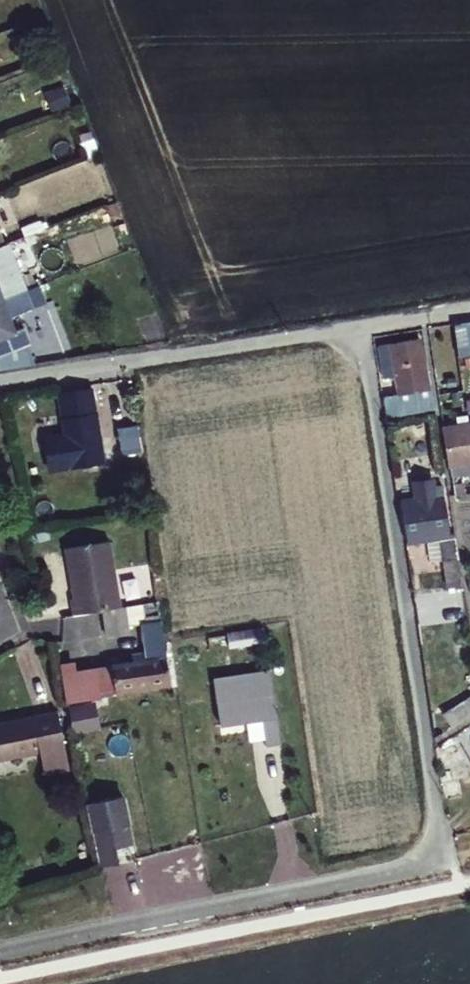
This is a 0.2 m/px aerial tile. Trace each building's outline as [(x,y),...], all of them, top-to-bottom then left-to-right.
[(11,243),(0,214),(0,247),(11,243)] [(28,290),(11,243),(0,247),(0,301),(28,290)] [(0,301),(0,356),(33,344),(26,326),(16,330),(10,315),(34,306),(28,290),(0,301)] [(459,327),(463,355),(469,354),(469,326),(459,327)] [(381,402),(385,427),(440,419),(436,394),(429,395),(421,343),(376,350),(381,383),(396,381),(399,400),(381,402)] [(100,463),(88,391),(58,396),(64,433),(41,437),(47,472),(100,463)] [(445,437),(453,487),(469,484),(469,433),(445,437)] [(435,480),(417,483),(420,503),(401,506),(407,550),(428,547),(440,546),(446,586),(434,587),(432,578),(419,580),(423,601),(461,596),(454,542),(450,543),(442,488),(437,488),(435,480)] [(67,601),(69,616),(119,608),(109,544),(64,551),(71,601),(67,601)] [(428,547),(432,578),(434,587),(446,586),(440,546),(428,547)] [(168,688),(154,604),(124,609),(126,615),(103,618),(107,644),(142,639),(145,658),(130,660),(132,670),(111,673),(115,697),(168,688)] [(111,673),(63,681),(68,705),(115,697),(111,673)] [(271,689),(217,698),(222,730),(260,723),(265,749),(281,746),(271,689)] [(469,719),(469,700),(442,719),(451,732),(469,719)] [(81,772),(71,720),(68,721),(78,772),(81,772)] [(68,721),(0,735),(0,773),(44,763),(47,778),(78,772),(68,721)] [(442,766),(446,784),(469,779),(469,761),(442,766)] [(124,807),(89,813),(94,842),(130,835),(124,807)] [(94,842),(99,869),(135,861),(130,835),(94,842)]
